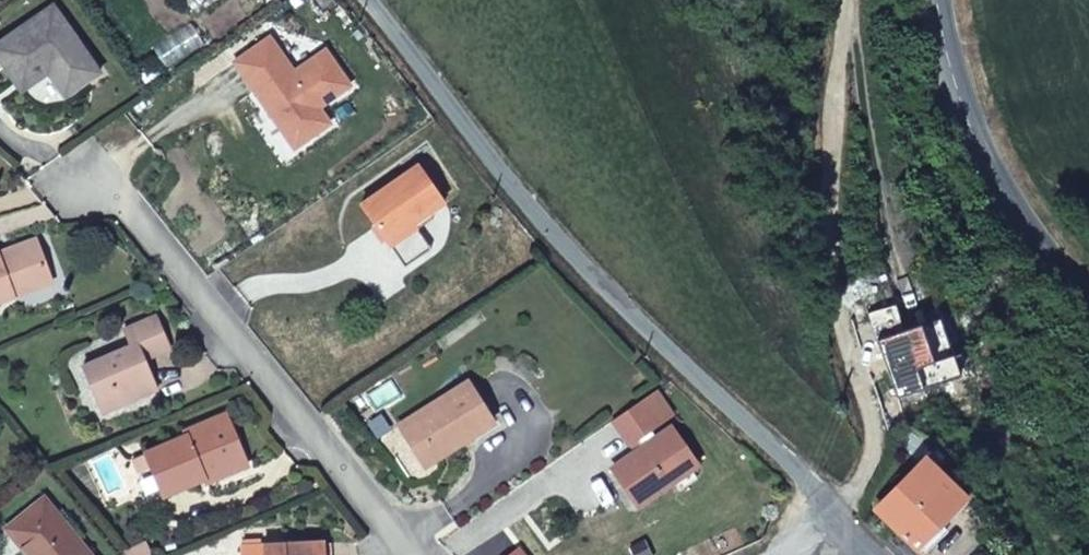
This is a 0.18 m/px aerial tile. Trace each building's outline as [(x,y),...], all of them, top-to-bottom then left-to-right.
[(12,81),(34,65),(42,76),(46,73),(62,96),(98,72),(52,5),(0,40),(0,64),(12,81)] [(269,38),(234,62),(258,97),(263,94),(268,101),(263,104),(282,131),(296,121),(307,137),(328,123),(317,107),(348,86),(324,51),(293,72),(269,38)] [(34,65),(12,81),(19,92),(42,76),(34,65)] [(263,94),(258,97),(263,104),(268,101),(263,94)] [(307,137),(296,121),(282,131),(292,147),(307,137)] [(416,163),(358,201),(384,238),(410,221),(411,220),(441,200),(416,163)] [(410,221),(384,238),(390,249),(401,265),(428,247),(410,221)] [(12,295),(10,288),(47,275),(34,238),(0,250),(0,299),(12,295)] [(10,288),(12,295),(50,282),(47,275),(10,288)] [(895,305),(870,313),(898,399),(960,378),(941,317),(903,330),(895,305)] [(128,345),(81,364),(97,405),(132,390),(134,395),(155,387),(143,357),(169,346),(155,314),(122,328),(128,345)] [(461,379),(391,422),(404,443),(417,434),(429,456),(486,421),(461,379)] [(648,389),(634,398),(651,423),(664,413),(648,389)] [(651,423),(634,398),(607,418),(625,441),(632,437),(637,445),(606,465),(632,504),(666,481),(685,469),(691,465),(665,426),(651,436),(646,428),(651,423)] [(160,492),(200,476),(199,472),(240,455),(221,411),(179,428),(181,434),(142,449),(160,492)] [(417,464),(429,456),(417,434),(404,443),(417,464)] [(199,472),(200,476),(201,479),(243,463),(240,455),(199,472)] [(934,455),(923,466),(961,503),(965,499),(937,472),(944,465),(934,455)] [(961,503),(923,466),(879,510),(916,548),(961,503)] [(691,479),(685,469),(666,481),(673,490),(691,479)] [(0,534),(0,554),(13,554),(22,547),(28,554),(87,554),(42,500),(0,534)] [(239,554),(321,554),(320,539),(238,544),(239,554)]
